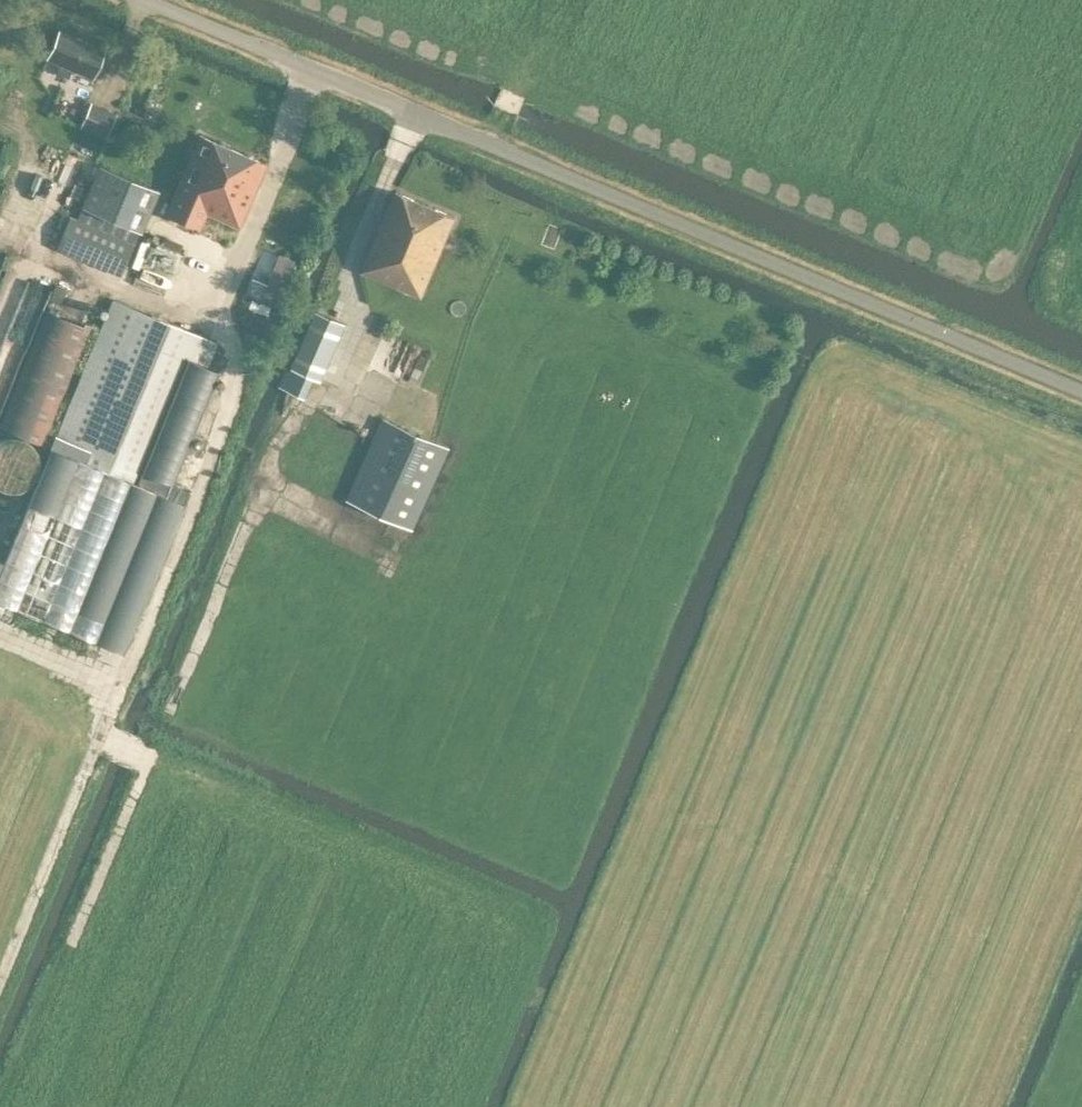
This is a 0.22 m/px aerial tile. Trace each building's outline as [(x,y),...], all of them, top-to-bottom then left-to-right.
[(60,31),(46,60),(60,66),(57,75),(68,80),(72,71),(91,79),(103,50),(60,31)] [(115,114),(90,104),(80,128),(105,139),(115,114)] [(200,137),(166,216),(200,231),(207,215),(238,229),(265,164),(200,137)] [(70,218),(55,250),(120,278),(139,234),(140,234),(158,192),(99,167),(77,220),(70,218)] [(361,272),(421,297),(455,218),(395,193),(361,272)] [(269,282),(254,276),(247,294),(281,307),(299,260),(280,253),(269,282)] [(216,343),(111,300),(50,449),(155,492),(216,343)] [(0,423),(0,428),(44,446),(92,326),(48,307),(0,423)] [(296,364),(317,374),(339,324),(317,314),(296,364)] [(420,382),(432,350),(409,342),(397,373),(420,382)] [(413,530),(448,450),(449,448),(383,419),(346,500),(413,530)] [(184,504),(155,492),(50,449),(0,571),(0,605),(121,655),(184,504)]
